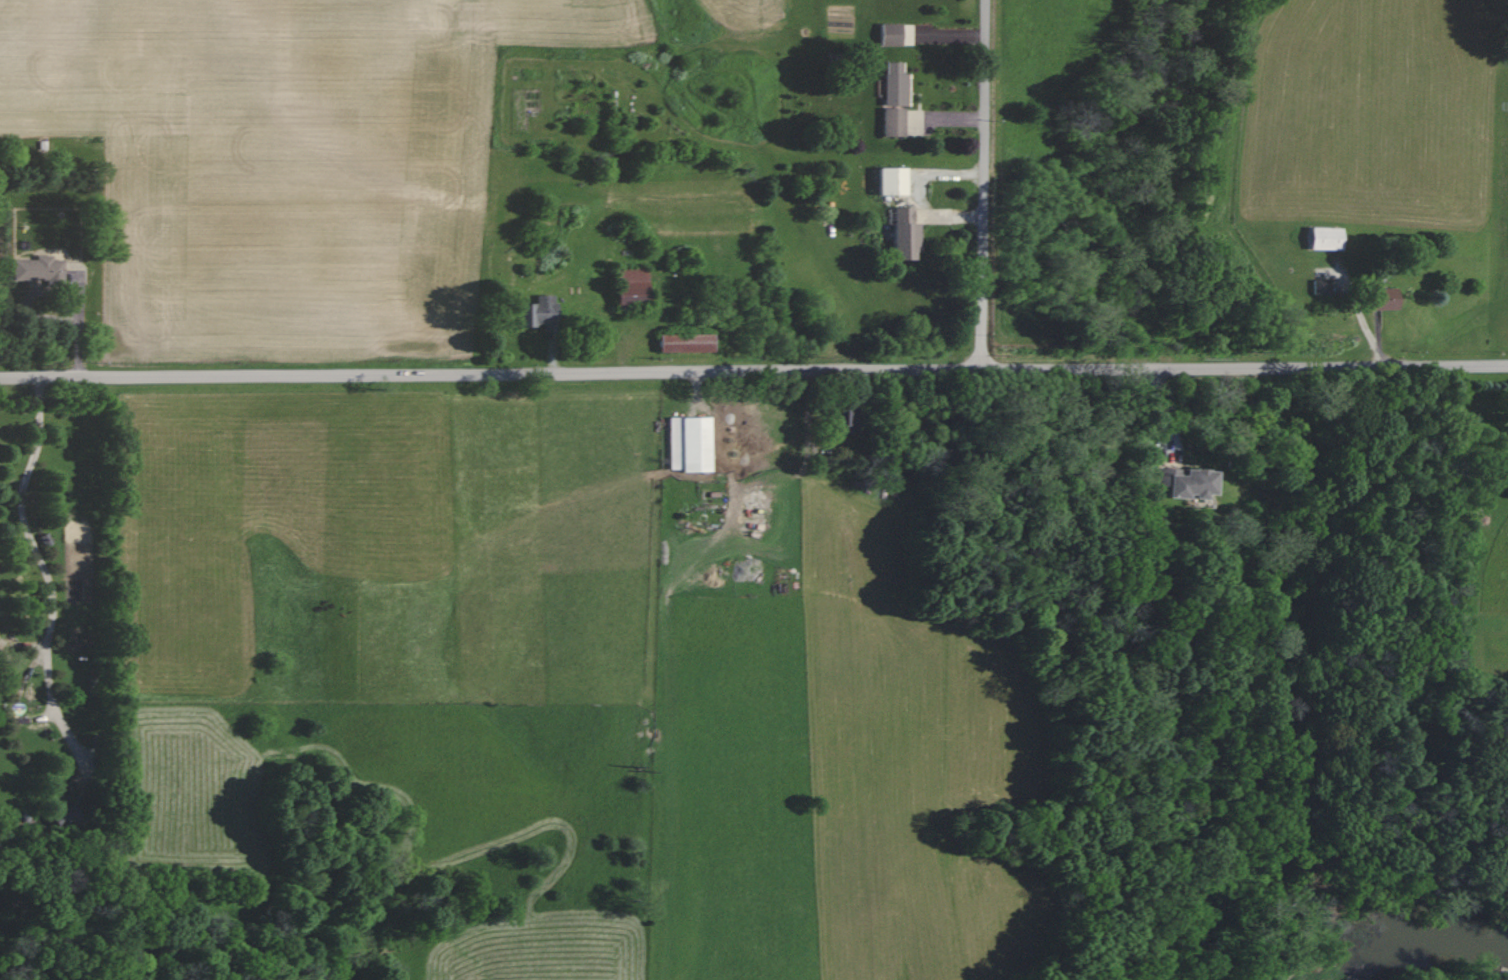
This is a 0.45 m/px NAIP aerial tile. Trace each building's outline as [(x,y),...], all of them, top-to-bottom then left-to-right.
[(876,45),(897,46),(898,24),(877,23),(876,45)] [(879,136),(903,136),(904,73),(899,73),(899,62),(880,62),(879,136)] [(902,167),(874,167),(874,194),(902,194),(902,167)] [(915,260),(916,223),(909,223),(909,208),(890,207),(889,260),(915,260)] [(1307,249),(1338,250),(1339,228),(1308,227),(1307,249)] [(62,260),(50,260),(50,255),(33,255),(33,260),(10,260),(9,281),(61,282),(62,260)] [(642,267),(614,268),(614,286),(611,286),(612,304),(644,303),(642,267)] [(1311,295),(1328,294),(1327,279),(1310,280),(1311,295)] [(1394,310),(1393,288),(1378,289),(1378,280),(1365,281),(1366,310),(1394,310)] [(513,304),(513,326),(552,325),(551,295),(532,295),(532,303),(513,304)] [(655,334),(655,352),(708,353),(709,335),(655,334)] [(666,418),(667,472),(706,471),(705,417),(666,418)] [(1208,498),(1209,470),(1156,467),(1155,487),(1165,487),(1164,498),(1186,499),(1186,497),(1208,498)]
